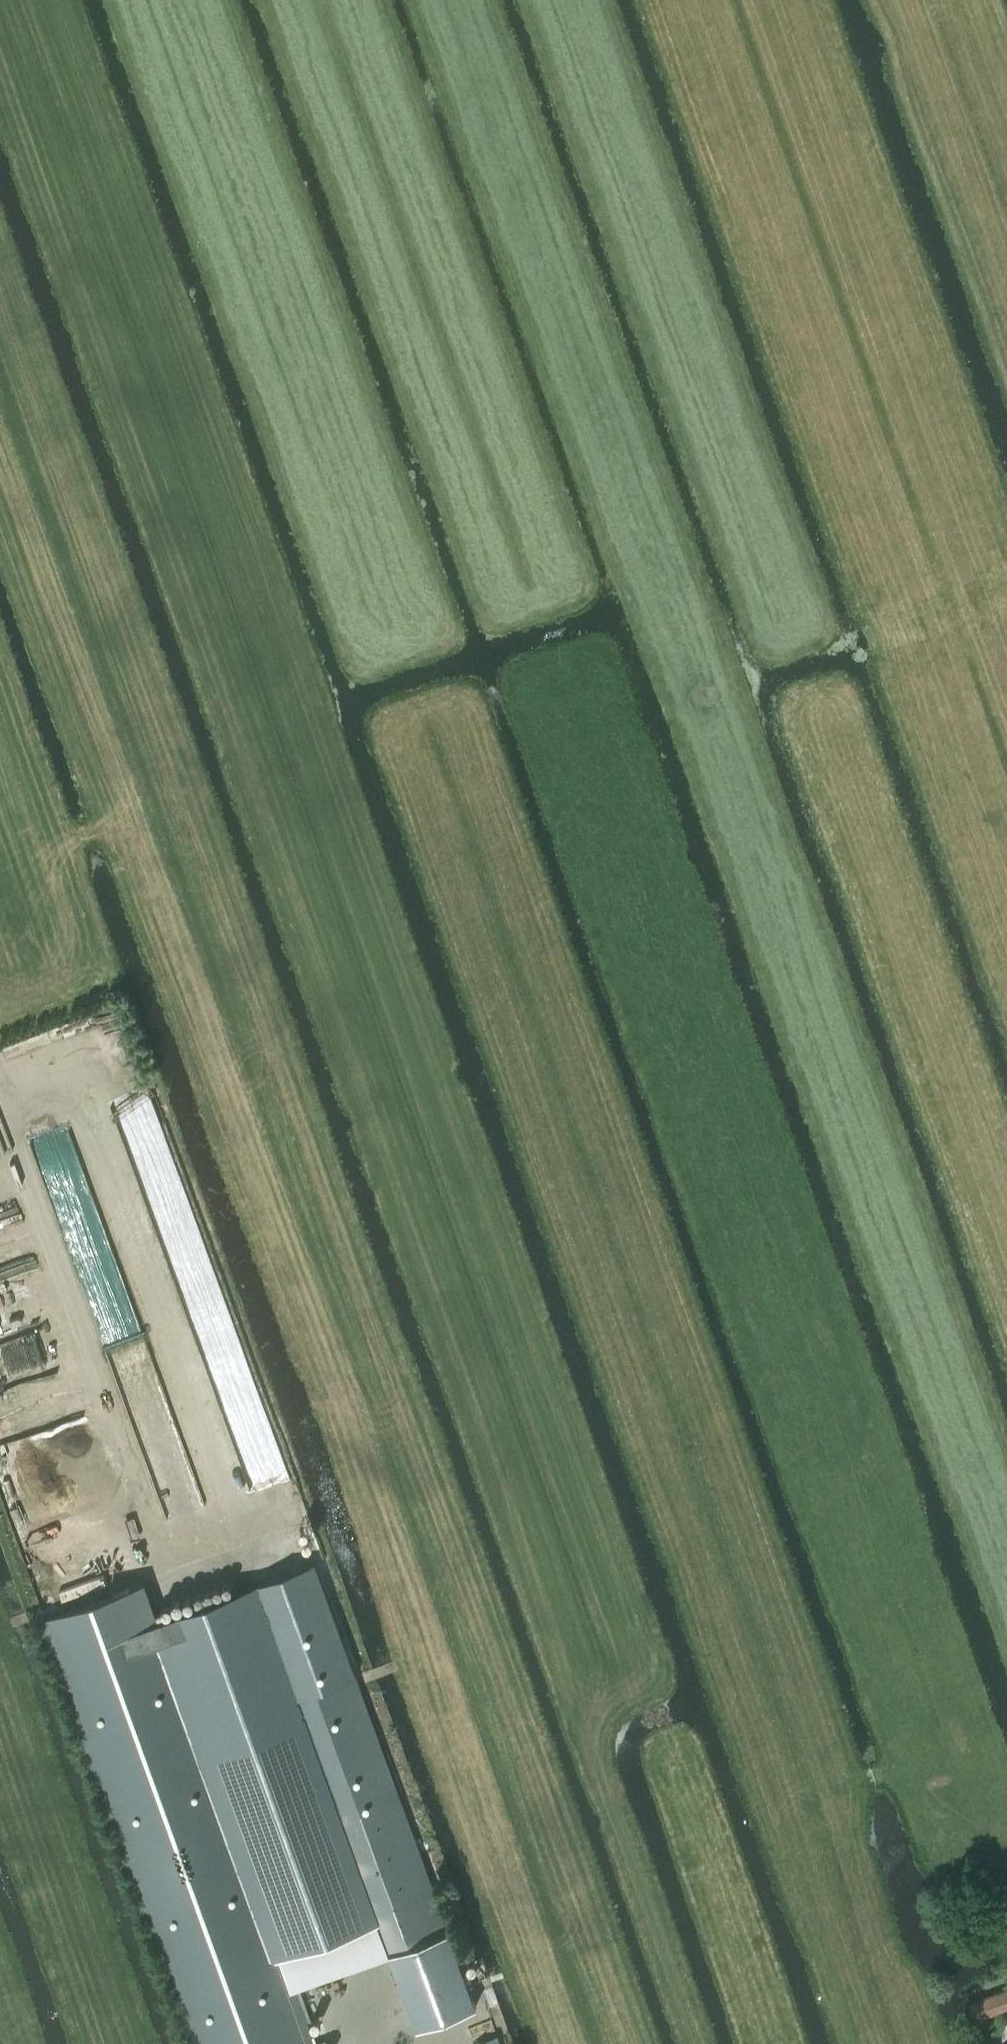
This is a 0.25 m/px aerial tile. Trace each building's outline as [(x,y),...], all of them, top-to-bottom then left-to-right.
[(315,1560),(259,1581),(300,1696),(302,1695),(305,1702),(343,1809),(339,1811),(379,1920),(417,2026),(477,2004),(403,1804),(359,1683),(315,1560)] [(159,1617),(149,1621),(271,1960),(281,1956),(379,1920),(339,1811),(343,1809),(305,1702),(302,1695),(300,1696),(259,1581),(159,1617)] [(47,1625),(158,1936),(197,2043),(312,2043),(281,1956),(271,1960),(149,1621),(159,1617),(149,1589),(47,1625)] [(969,2003),(975,2019),(1006,2006),(1006,1989),(969,2003)]
